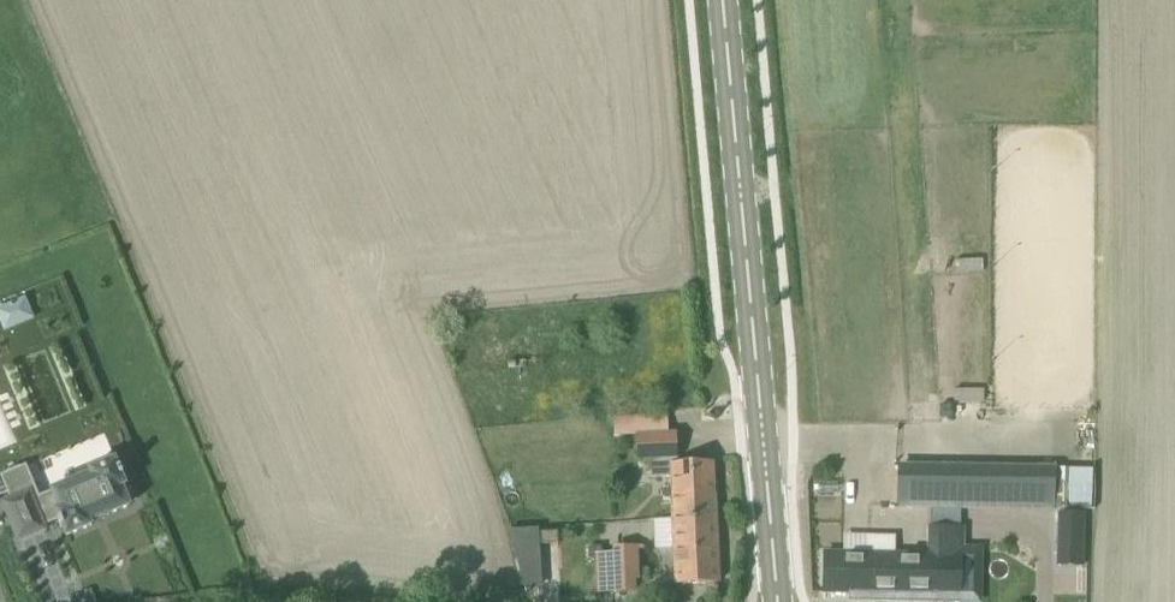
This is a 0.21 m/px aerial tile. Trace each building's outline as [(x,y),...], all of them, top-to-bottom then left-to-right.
[(40,317),(30,295),(0,307),(0,309),(9,330),(40,317)] [(676,476),(678,520),(715,518),(713,461),(678,463),(677,456),(676,433),(668,433),(637,434),(638,458),(651,457),(651,477),(676,476)] [(124,475),(121,468),(119,469),(115,459),(90,470),(91,473),(52,490),(53,491),(39,497),(26,465),(2,476),(11,499),(3,502),(19,541),(46,530),(44,525),(60,520),(59,520),(61,527),(63,526),(67,536),(92,525),(91,522),(130,505),(129,503),(136,500),(130,486),(123,489),(122,486),(126,485),(122,476),(124,475)] [(1055,468),(961,467),(899,466),(898,506),(1054,508),(1055,468)] [(499,470),(506,509),(523,506),(516,467),(499,470)] [(1083,514),(1060,513),(1059,545),(1060,545),(1060,541),(1083,541),(1083,514)] [(678,520),(679,550),(681,584),(718,583),(715,518),(678,520)] [(896,573),(896,599),(957,600),(959,527),(926,527),(925,555),(897,554),(896,573)] [(538,528),(509,530),(512,543),(517,558),(540,557),(538,528)] [(559,543),(558,531),(541,532),(542,544),(559,543)] [(602,558),(603,564),(604,588),(621,587),(630,587),(630,579),(628,545),(613,546),(614,552),(604,552),(604,546),(588,546),(589,559),(602,558)] [(896,573),(897,554),(824,553),(823,591),(863,592),(863,598),(896,599),(896,573)]
